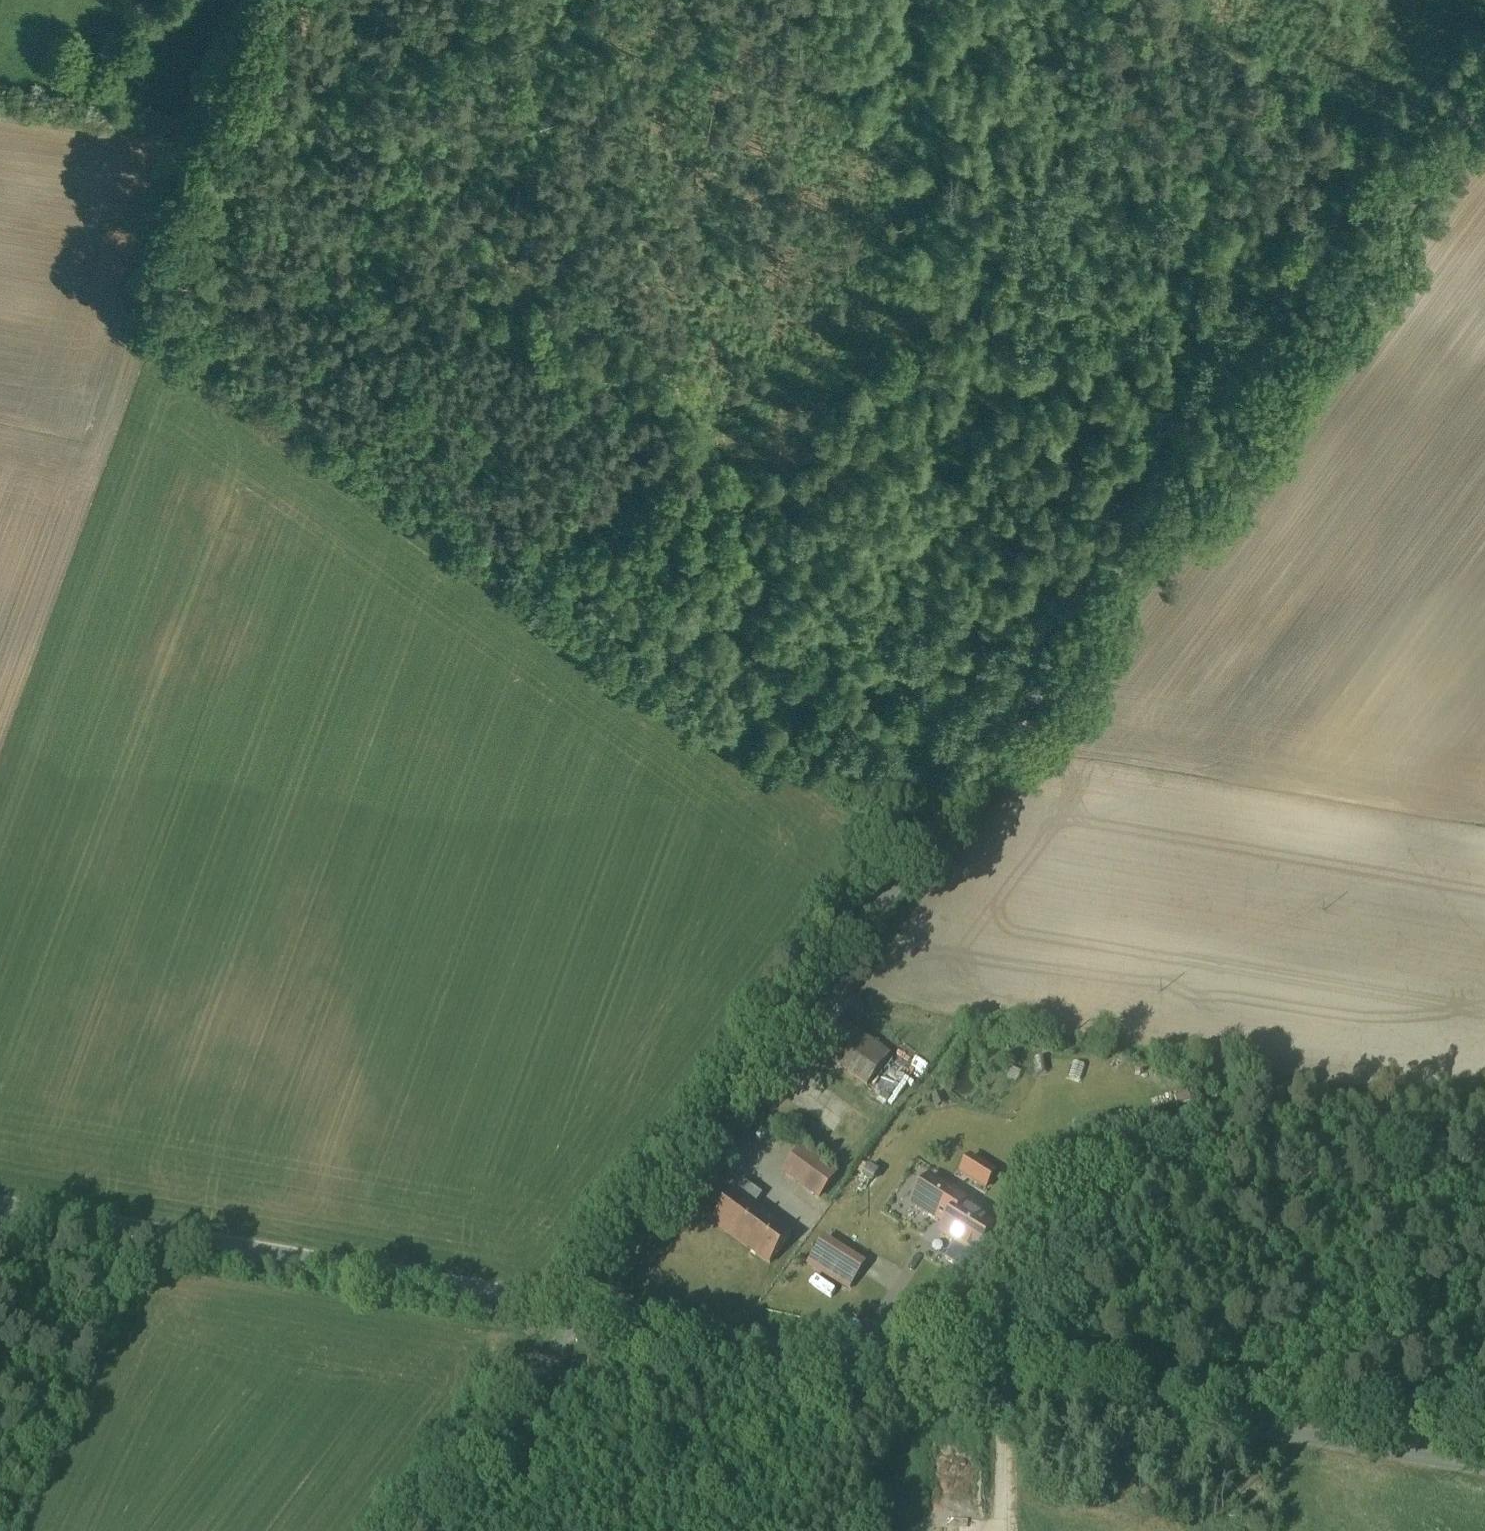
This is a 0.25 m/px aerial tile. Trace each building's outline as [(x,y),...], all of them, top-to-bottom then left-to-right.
[(890,1056),(844,1023),(822,1053),(849,1071),(848,1072),(868,1086),(890,1056)] [(836,1175),(801,1149),(785,1172),(820,1197),(836,1175)] [(996,1173),(972,1158),(963,1173),(986,1188),(996,1173)] [(905,1191),(919,1195),(924,1171),(911,1168),(905,1191)] [(986,1188),(963,1173),(953,1188),(967,1197),(977,1203),(986,1188)] [(763,1195),(744,1181),(714,1222),(771,1264),(792,1235),(754,1207),(763,1195)] [(977,1203),(967,1197),(961,1207),(971,1213),(977,1203)] [(961,1207),(960,1207),(943,1235),(977,1256),(994,1228),(971,1213),(961,1207)] [(827,1228),(804,1266),(849,1292),(866,1263),(841,1248),(847,1239),(827,1228)]
